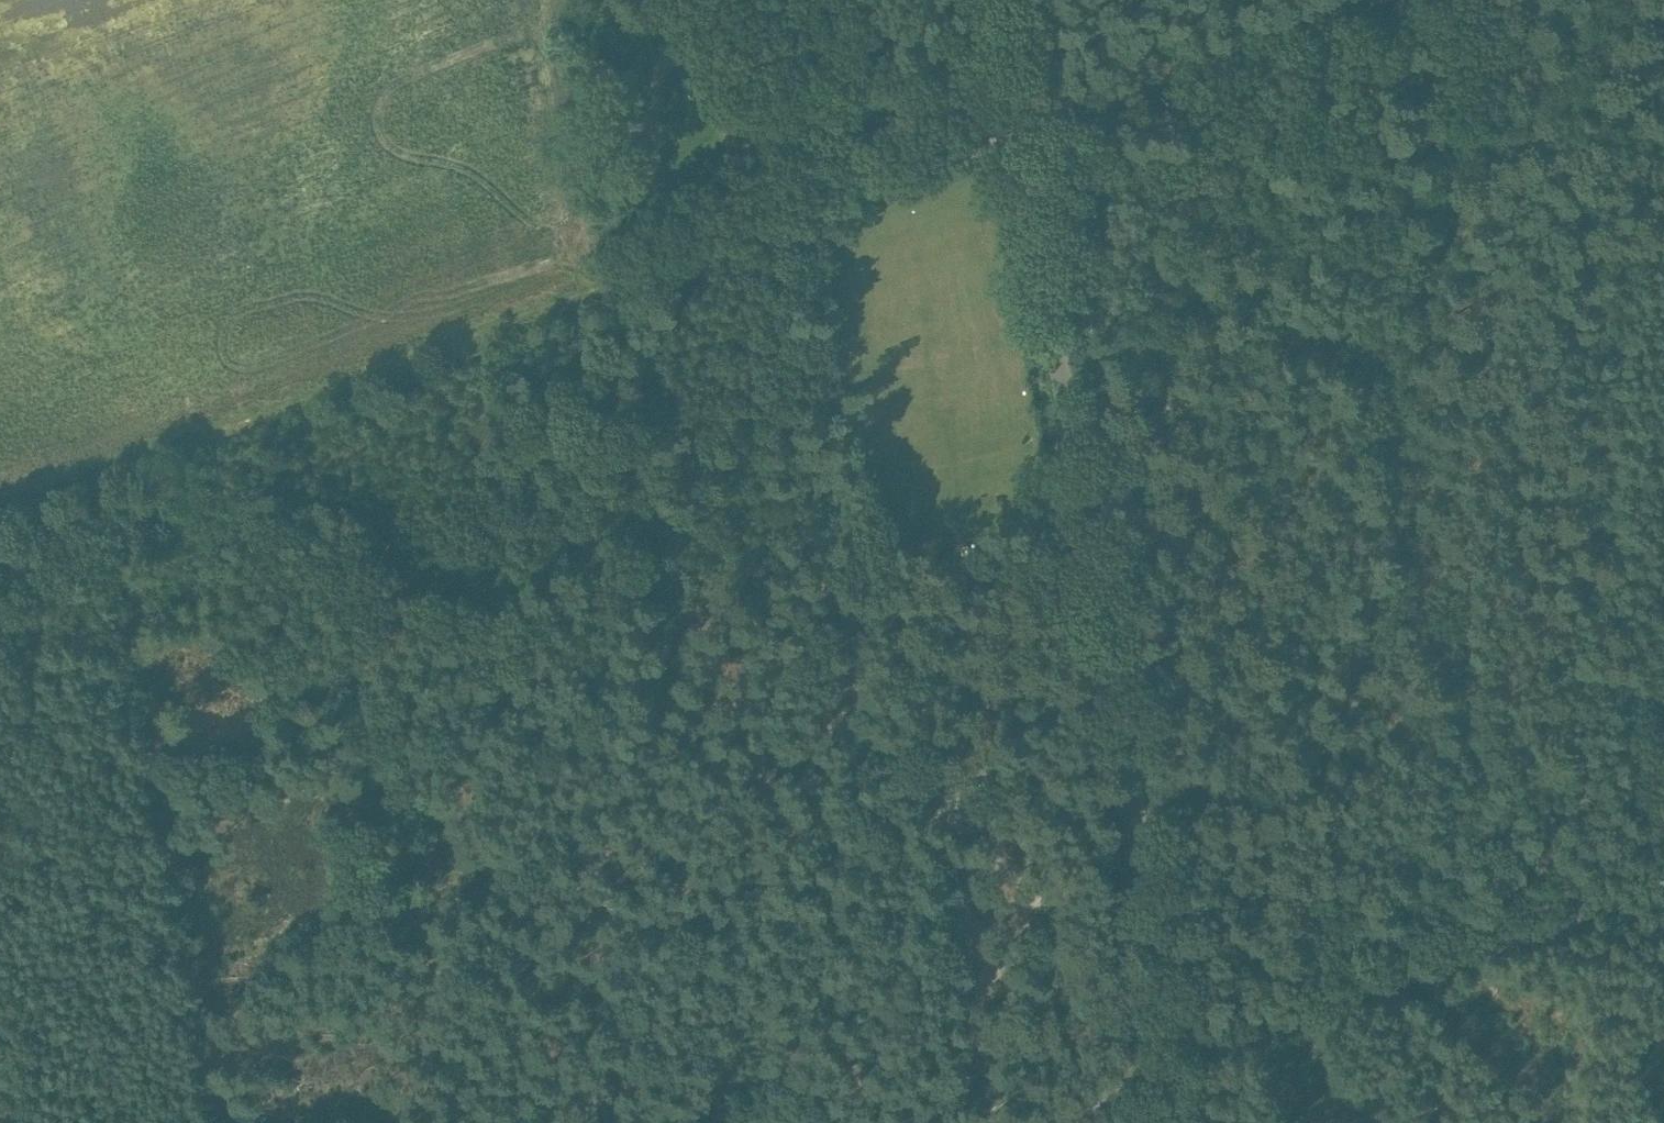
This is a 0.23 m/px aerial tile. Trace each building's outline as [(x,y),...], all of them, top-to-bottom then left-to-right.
[(986,828),(984,818),(958,821),(960,832),(986,828)]
